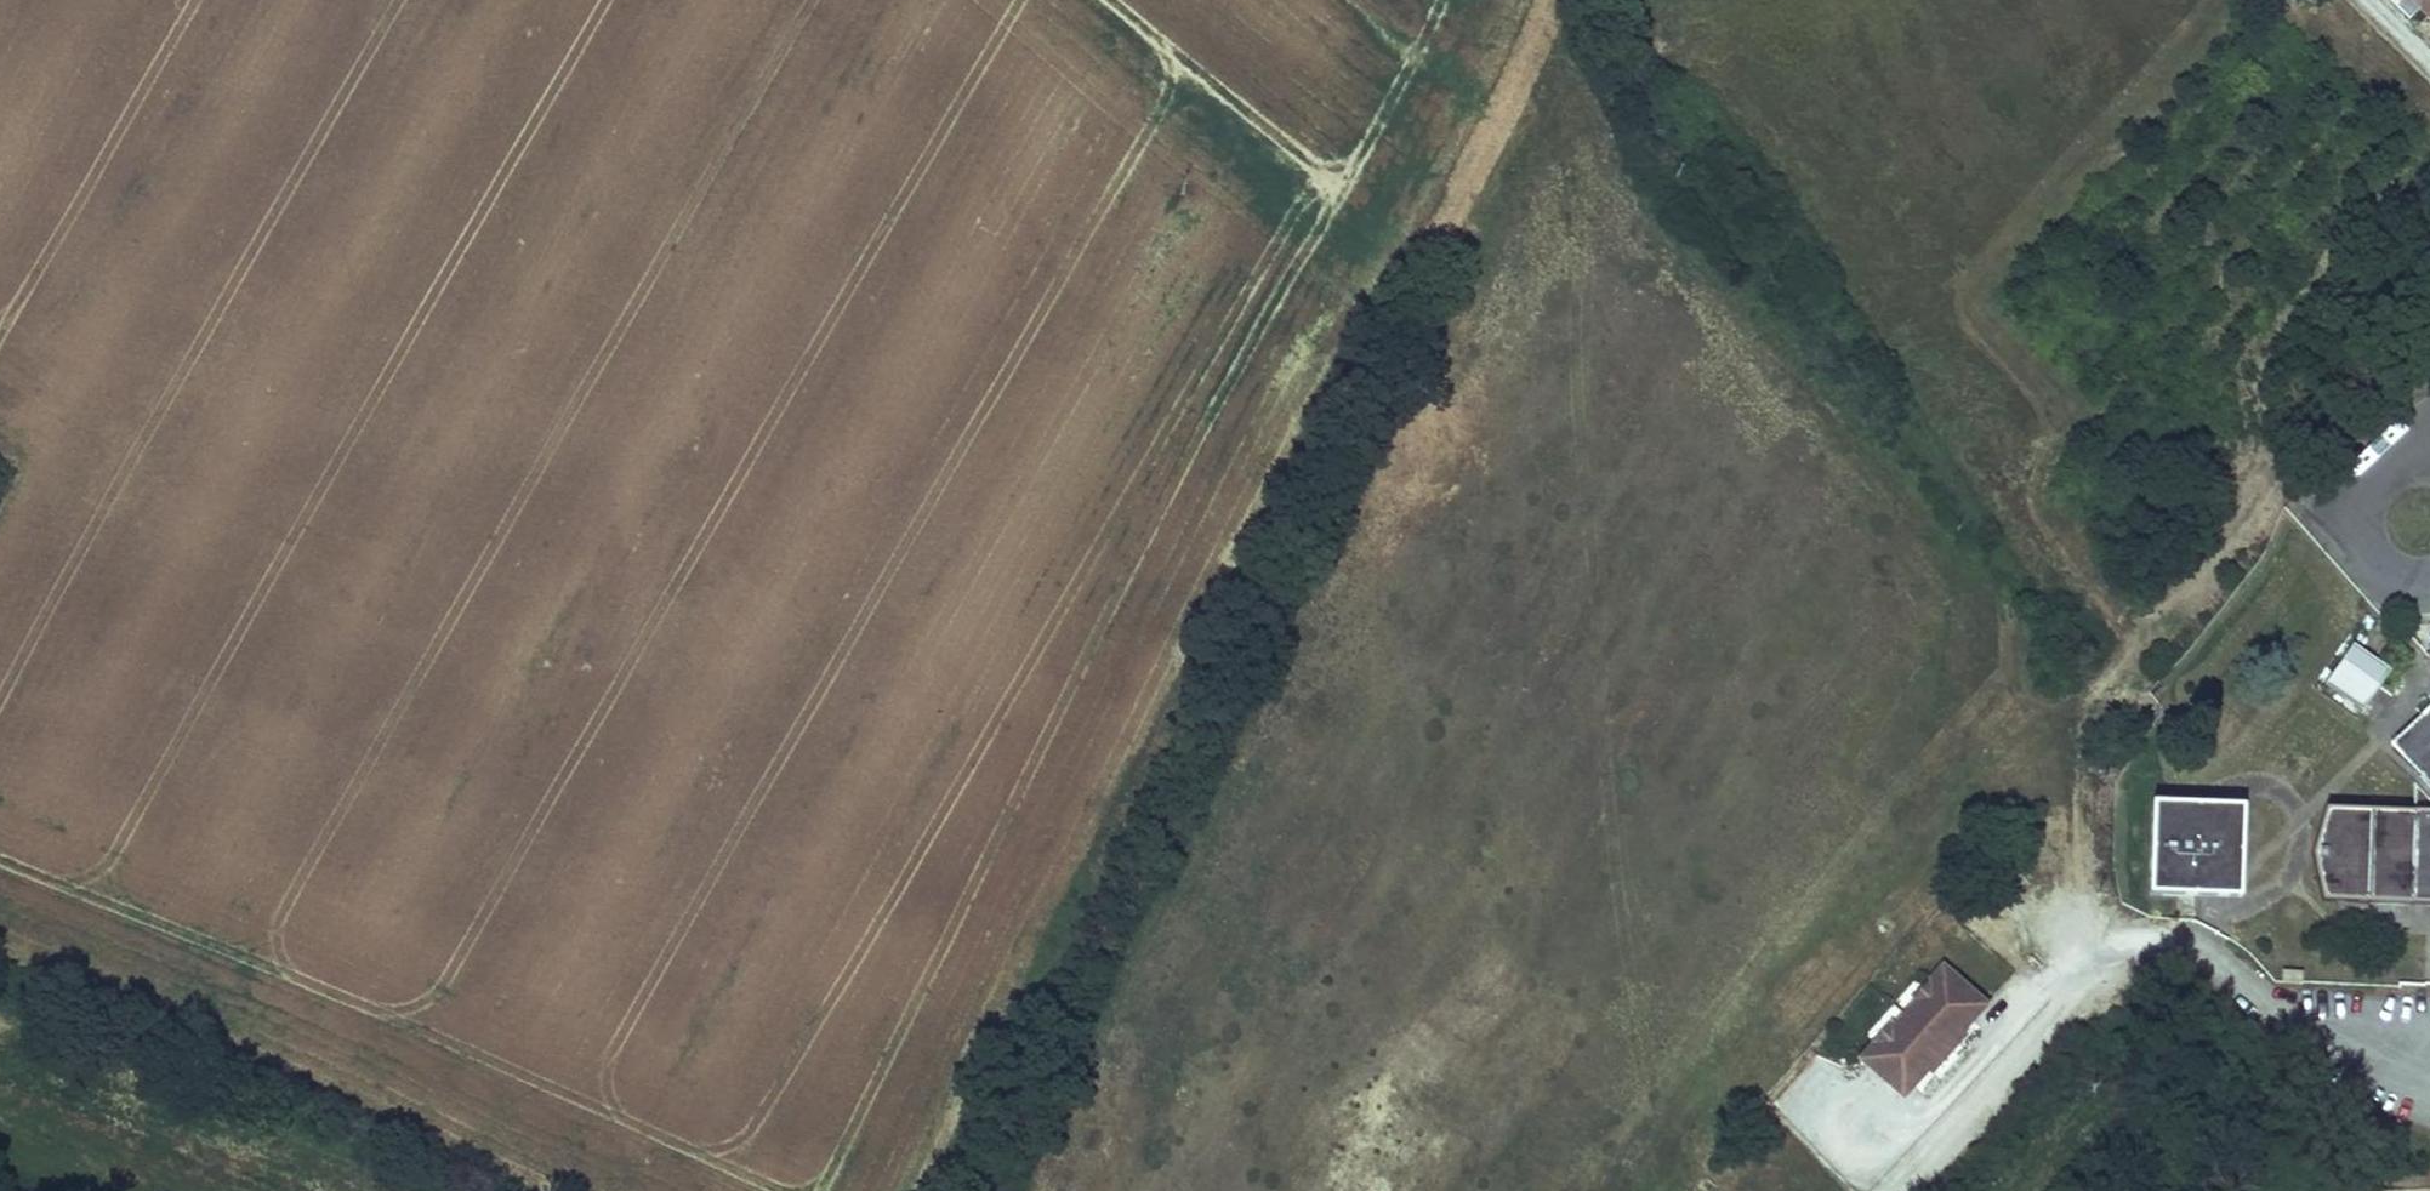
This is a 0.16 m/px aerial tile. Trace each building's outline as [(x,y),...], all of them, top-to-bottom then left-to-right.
[(2429,27),(2429,0),(2402,0),(2429,27)] [(2351,645),(2323,686),(2361,712),(2389,671),(2351,645)] [(2429,895),(2429,709),(2393,745),(2415,768),(2416,805),(2331,807),(2316,851),(2324,892),(2429,895)] [(2196,883),(2198,807),(2153,805),(2152,848),(2150,848),(2150,871),(2161,871),(2161,894),(2178,895),(2178,883),(2196,883)] [(2195,895),(2238,896),(2241,808),(2198,807),(2196,883),(2195,895)] [(2161,871),(2150,871),(2149,894),(2161,894),(2161,871)] [(2195,895),(2196,883),(2178,883),(2178,895),(2195,895)] [(1877,1043),(1862,1060),(1904,1097),(1929,1068),(1927,1065),(1931,1060),(1936,1065),(1956,1042),(1951,1038),(1956,1033),(1958,1035),(1984,1006),(1943,969),(1928,985),(1931,988),(1879,1046),(1877,1043)] [(2283,970),(2283,983),(2301,984),(2301,971),(2283,970)]
